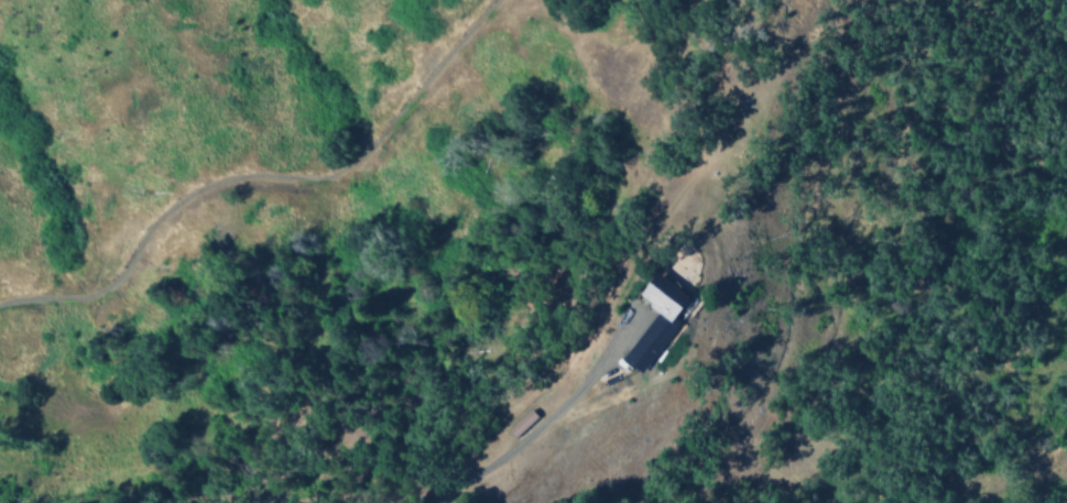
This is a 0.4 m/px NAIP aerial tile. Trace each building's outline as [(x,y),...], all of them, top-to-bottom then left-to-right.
[(656,312),(621,360),(640,374),(678,322),(673,318),(688,298),(654,273),(636,297),(656,312)]
